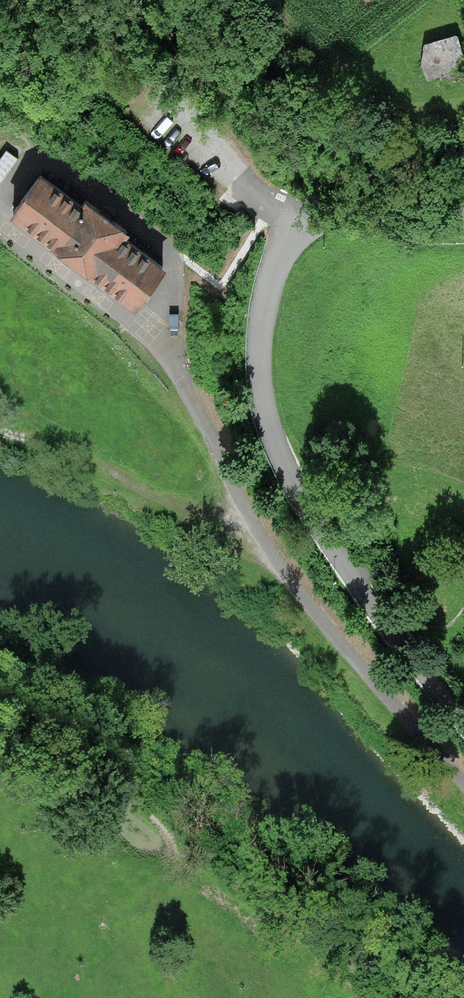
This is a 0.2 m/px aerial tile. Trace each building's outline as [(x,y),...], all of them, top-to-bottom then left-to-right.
[(456,31),(424,39),(422,61),(427,78),(438,74),(442,83),(463,76),(463,55),(456,31)] [(40,168),(9,211),(134,302),(164,260),(119,228),(124,221),(87,193),(82,199),(40,168)]
